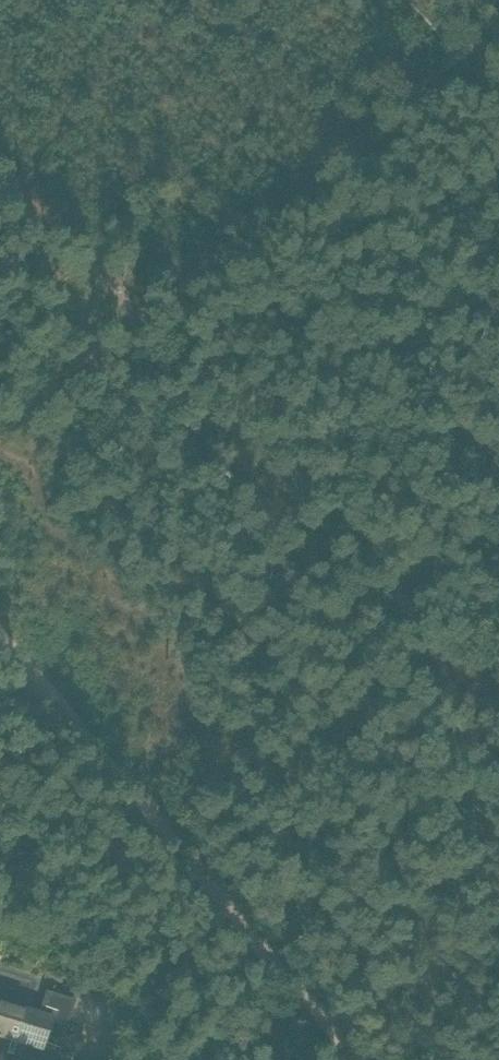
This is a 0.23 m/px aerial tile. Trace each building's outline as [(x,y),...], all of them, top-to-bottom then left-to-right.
[(75,999),(46,990),(39,1010),(0,999),(0,1038),(18,1043),(12,1059),(57,1059),(75,999)]
